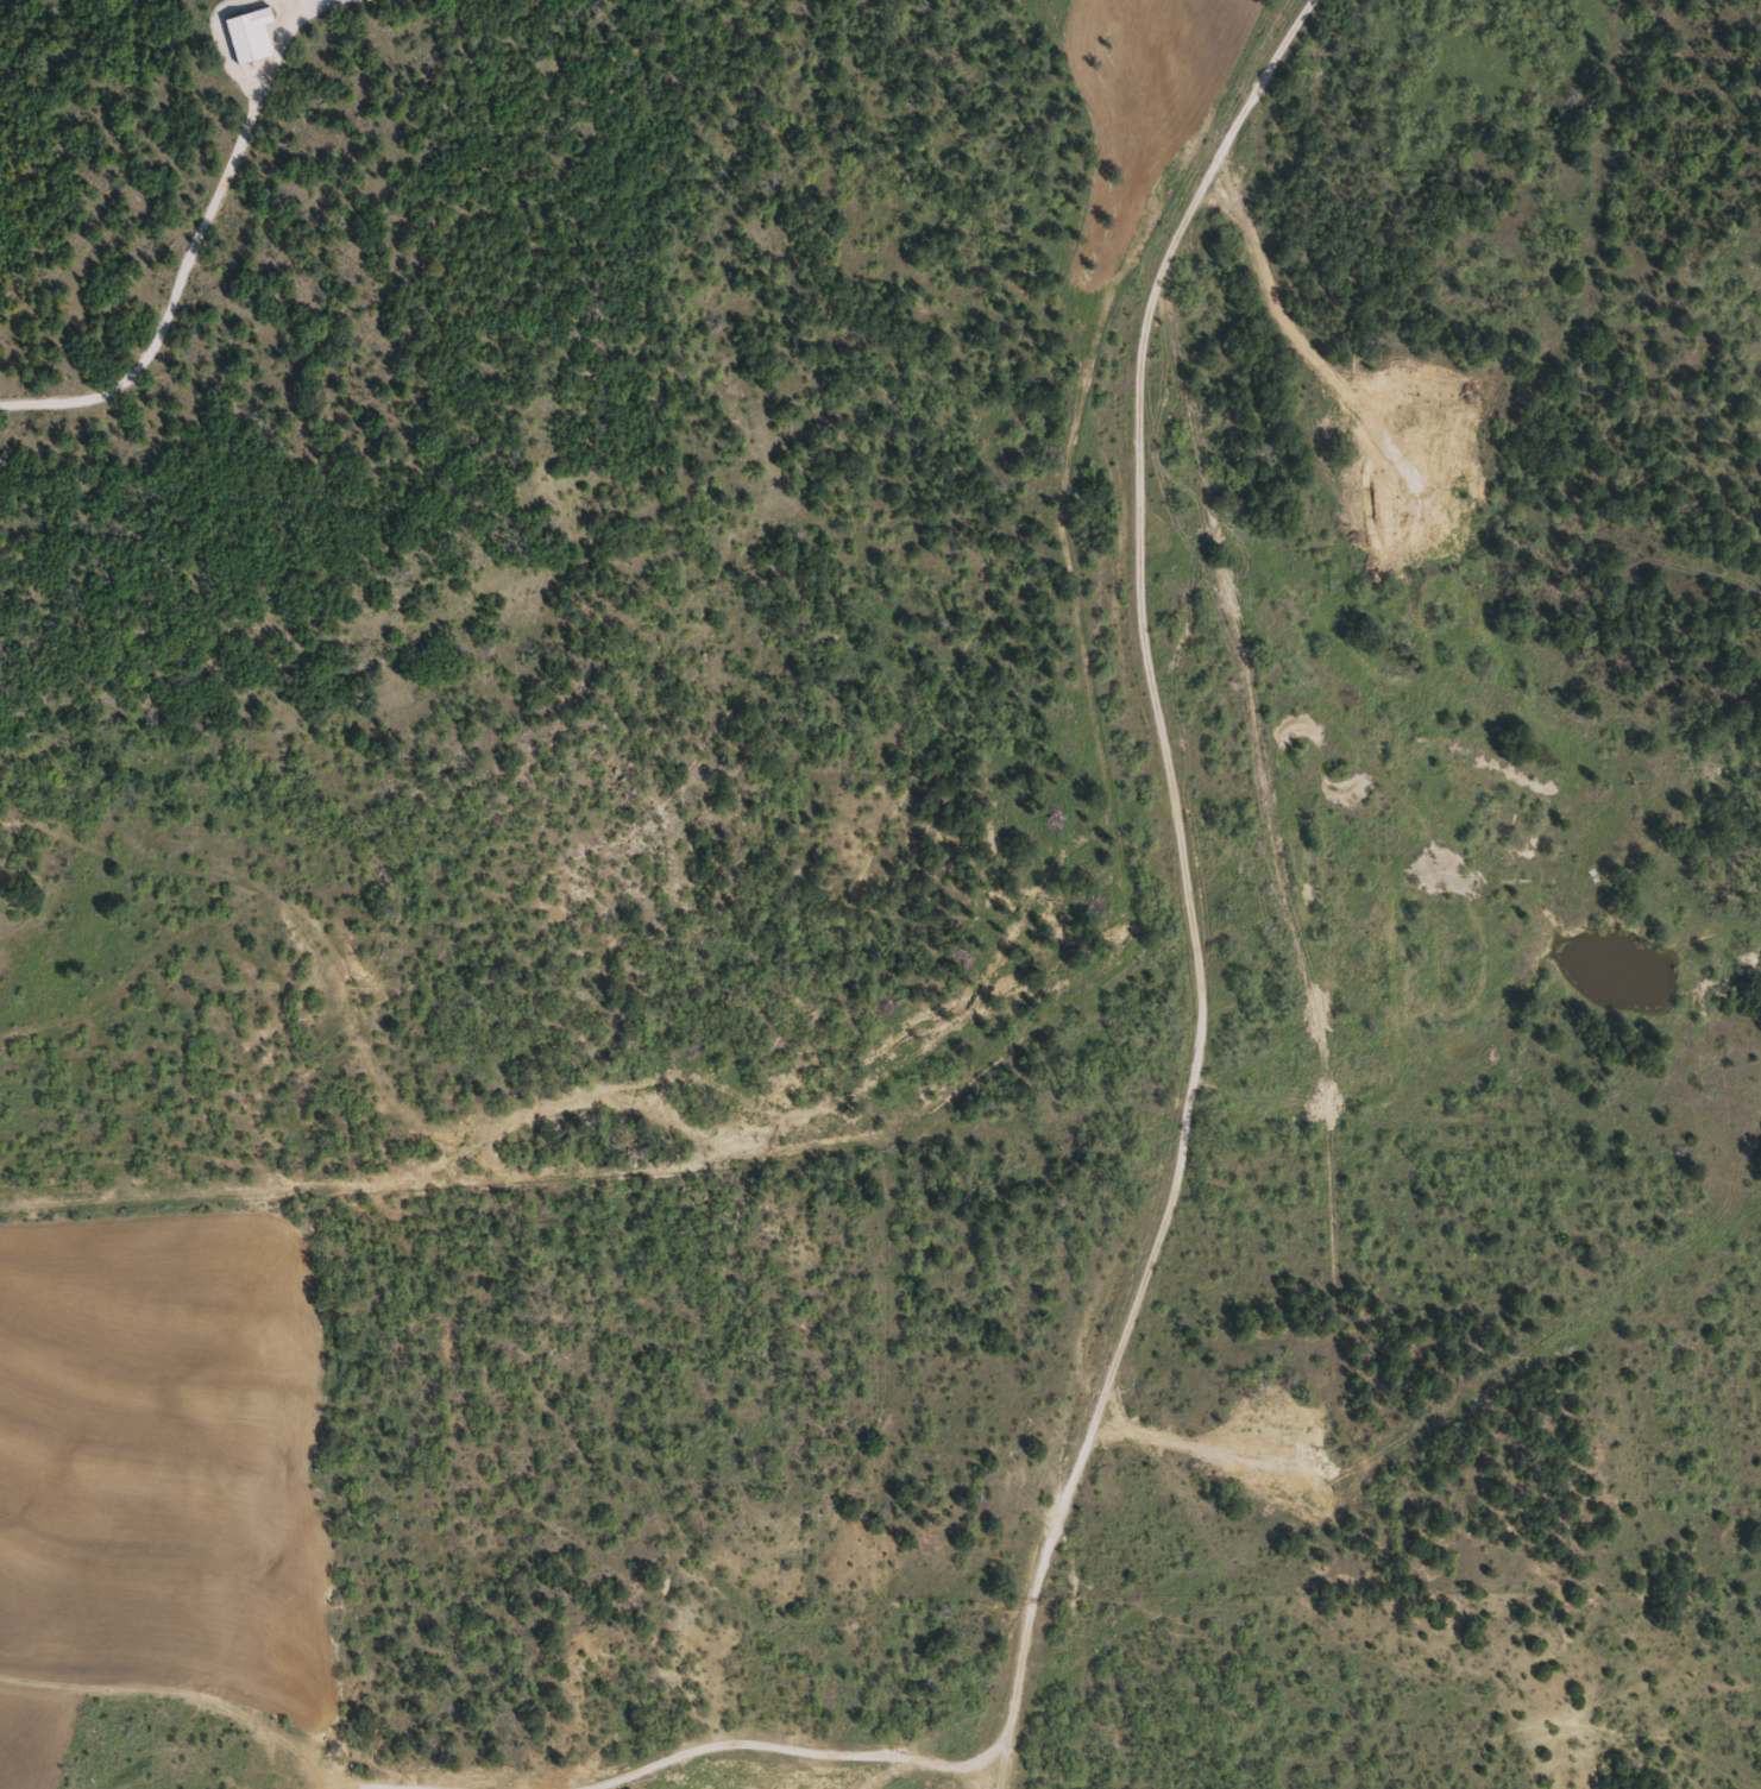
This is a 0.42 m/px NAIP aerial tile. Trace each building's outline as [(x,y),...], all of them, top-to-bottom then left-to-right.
[(272,22),(268,8),(224,19),(235,65),(264,59),(257,26),(272,22)]
